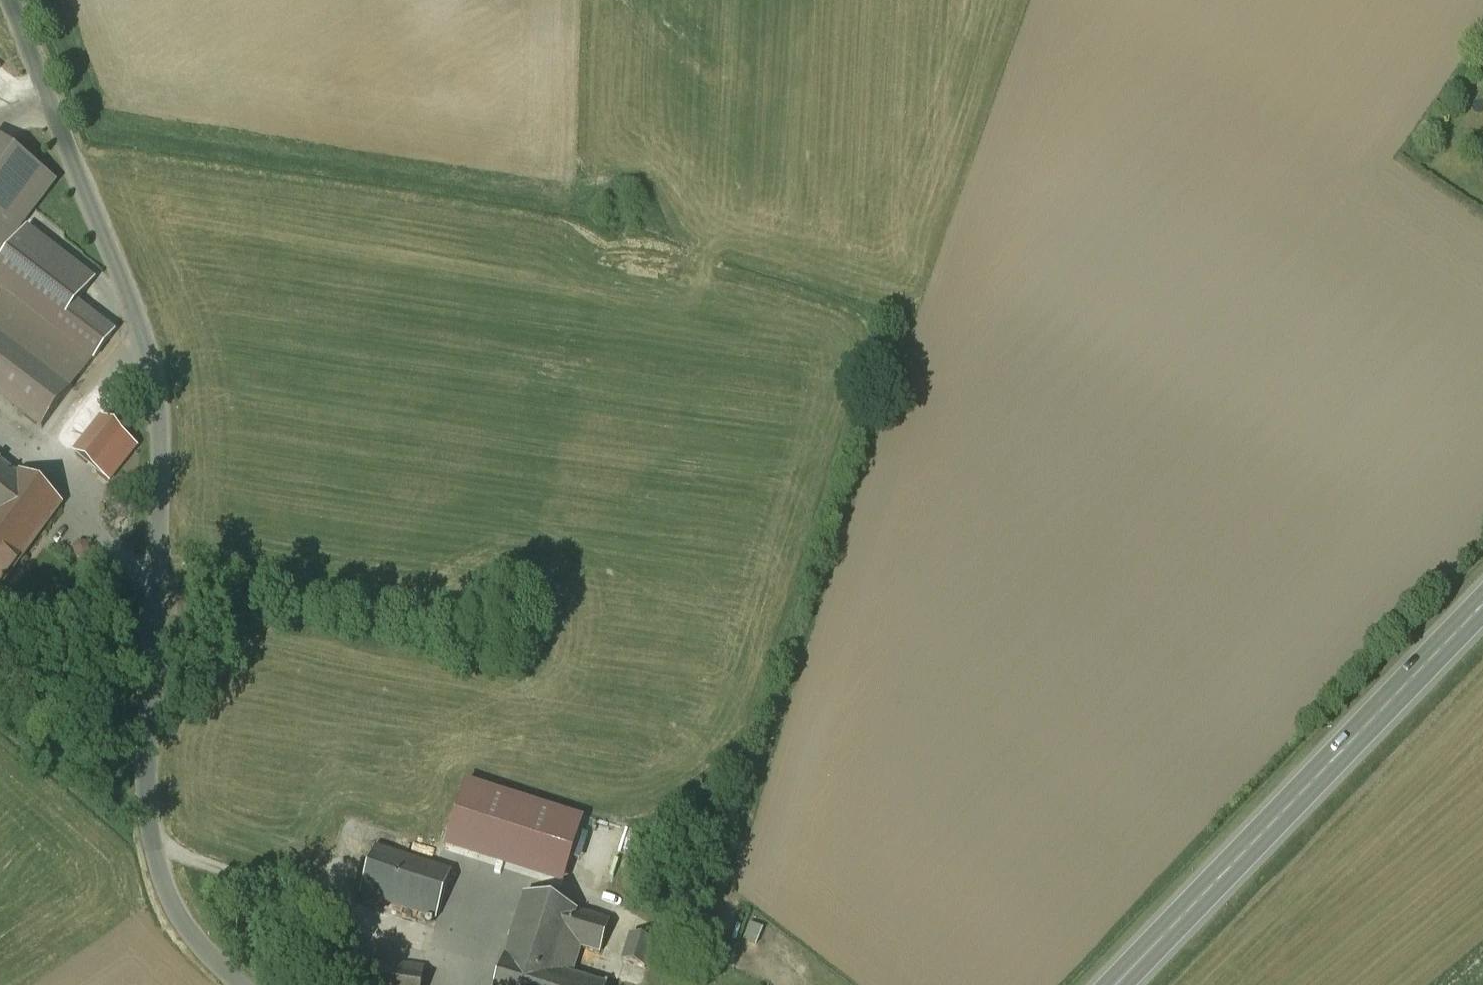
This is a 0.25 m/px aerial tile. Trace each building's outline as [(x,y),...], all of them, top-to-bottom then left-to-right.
[(0,140),(0,260),(58,183),(0,140)] [(4,294),(0,299),(0,401),(40,432),(117,333),(79,304),(97,281),(28,228),(0,265),(0,291),(4,294)] [(142,451),(105,423),(79,459),(116,486),(142,451)] [(68,513),(0,462),(0,603),(68,513)] [(466,875),(392,853),(376,906),(450,928),(466,875)] [(528,906),(505,984),(581,984),(578,984),(586,958),(609,965),(619,932),(528,906)] [(378,955),(373,984),(437,984),(440,964),(378,955)]
